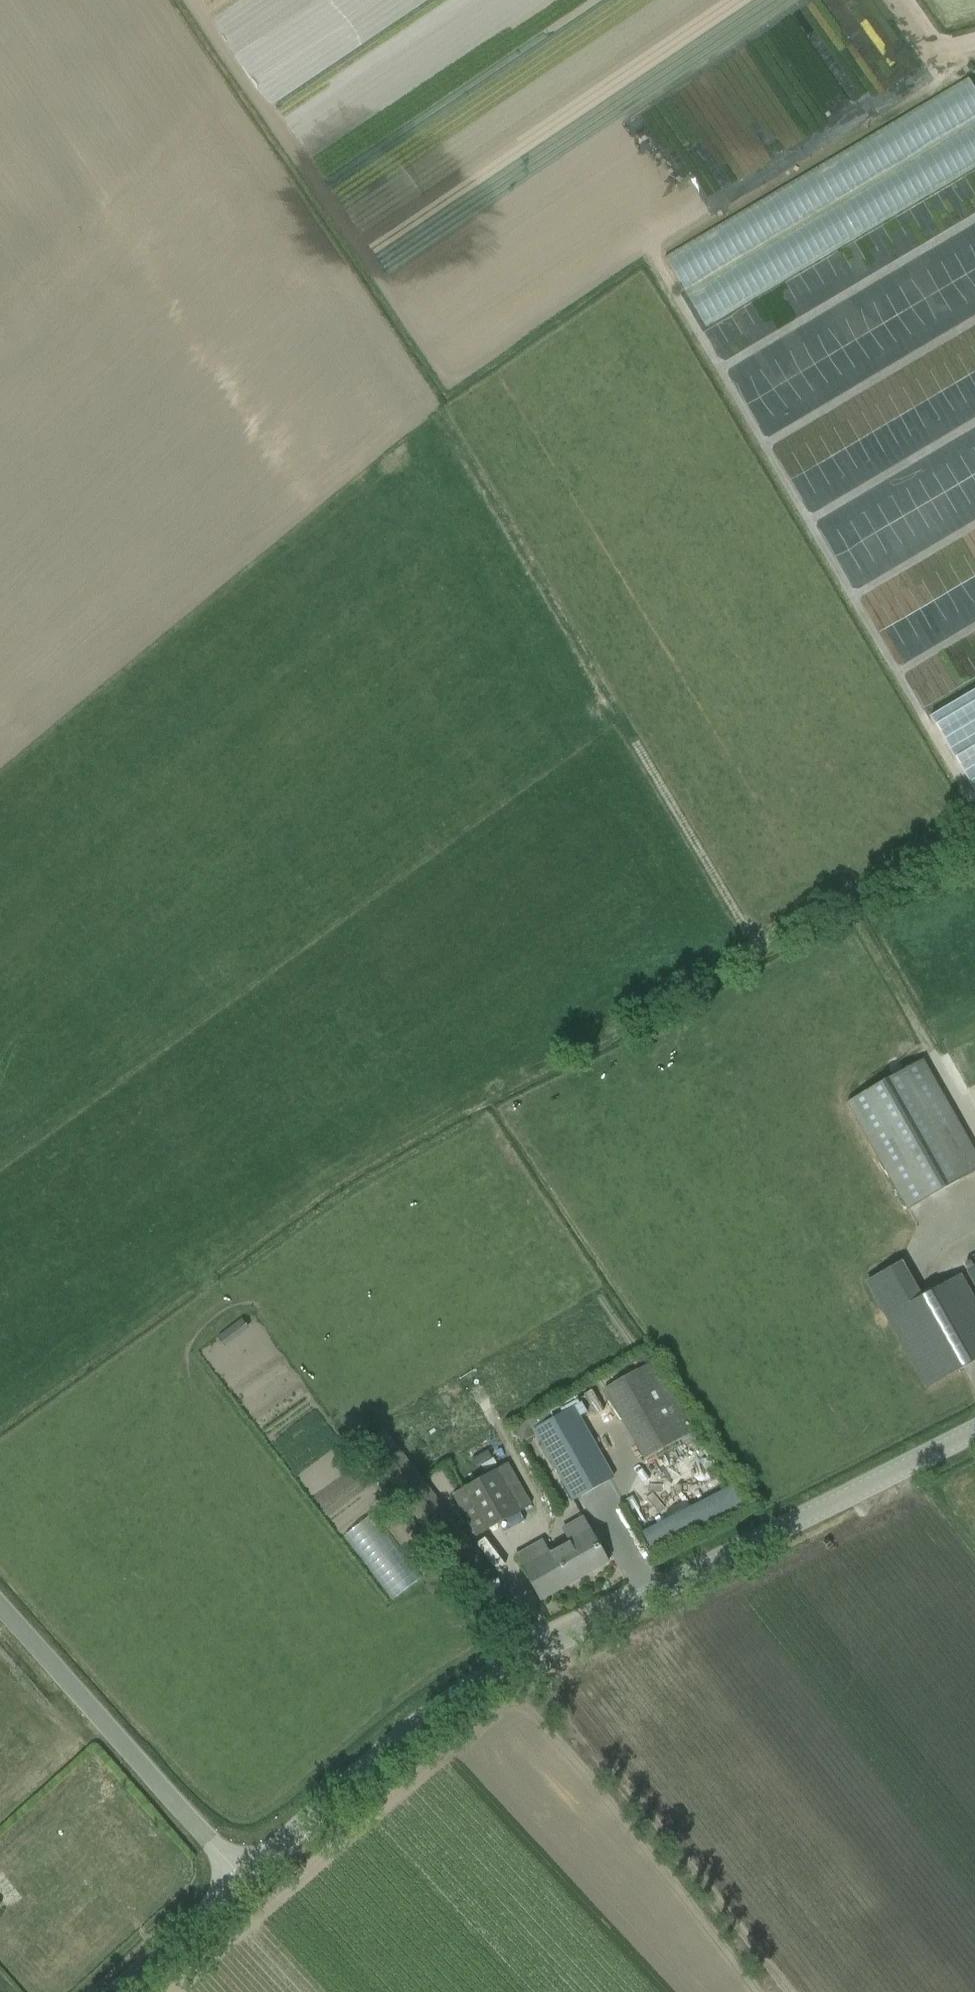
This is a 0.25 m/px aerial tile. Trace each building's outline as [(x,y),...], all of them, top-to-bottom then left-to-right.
[(465,350),(450,356),(454,366),(469,359),(465,350)] [(929,1197),(974,1171),(974,1153),(924,1061),(847,1104),(906,1210),(929,1197)] [(902,1262),(868,1281),(928,1387),(974,1361),(974,1307),(958,1277),(922,1297),(902,1262)] [(606,1391),(635,1443),(645,1460),(694,1433),(684,1416),(655,1364),(606,1391)] [(563,1415),(558,1404),(512,1428),(520,1444),(536,1436),(563,1483),(573,1501),(613,1478),(604,1461),(574,1409),(563,1415)] [(489,1567),(476,1552),(385,1434),(364,1450),(455,1568),(467,1584),(489,1567)] [(530,1506),(507,1464),(452,1495),(476,1536),(530,1506)] [(608,1563),(583,1518),(564,1529),(570,1541),(556,1549),(566,1567),(571,1564),(579,1580),(608,1563)] [(566,1567),(556,1549),(548,1554),(542,1542),(516,1557),(541,1601),(579,1580),(571,1564),(566,1567)]
